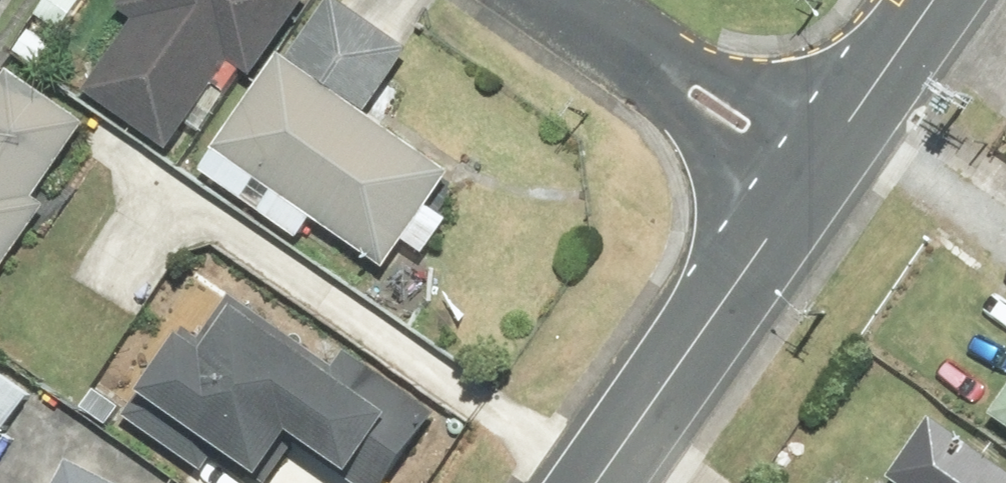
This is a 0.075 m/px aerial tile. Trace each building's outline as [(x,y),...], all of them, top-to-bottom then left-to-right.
[(95,87),(168,142),(239,47),(271,71),(324,0),(130,0),(128,4),(147,18),(95,87)] [(351,0),(337,0),(214,164),(311,237),(325,217),(396,270),(510,120),(415,48),(351,0)] [(100,123),(19,67),(0,94),(0,295),(62,204),(49,195),(100,123)] [(115,405),(233,482),(237,482),(249,465),(272,479),(299,438),(368,482),(390,482),(442,404),(348,342),(339,356),(242,292),(216,332),(197,320),(155,384),(137,372),(115,405)] [(39,390),(0,363),(0,446),(39,390)] [(942,408),(903,467),(927,482),(1005,482),(1005,451),(942,408)] [(78,457),(64,482),(127,482),(78,457)]
